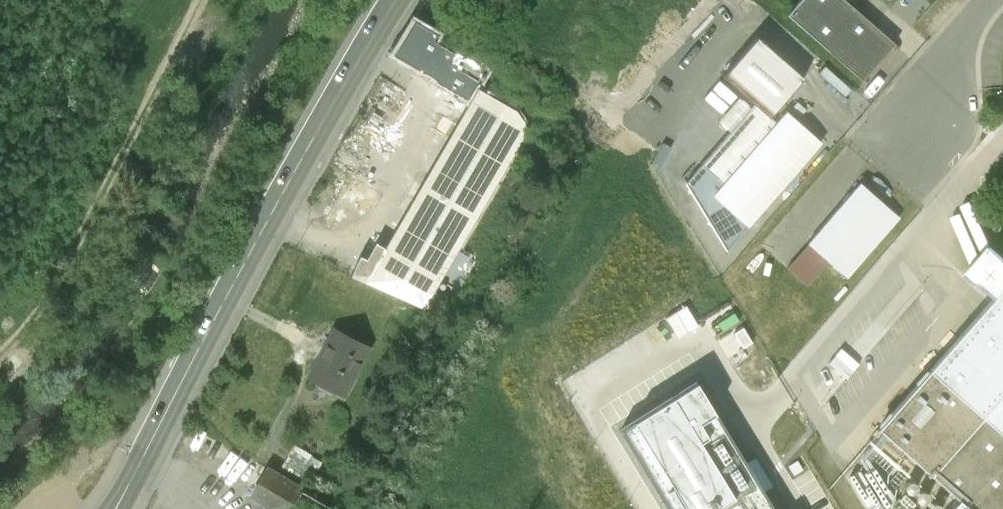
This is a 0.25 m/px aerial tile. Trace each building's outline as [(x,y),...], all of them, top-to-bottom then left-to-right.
[(840,0),(806,0),(789,18),(852,77),(885,42),(840,0)] [(721,78),(755,107),(768,118),(803,79),(756,38),(721,78)] [(474,65),(444,47),(435,61),(466,80),(474,65)] [(352,165),(362,146),(370,151),(401,87),(378,76),(338,158),(352,165)] [(520,122),(469,93),(382,246),(374,242),(369,251),(362,247),(344,280),(410,317),(520,122)] [(768,118),(755,107),(698,169),(719,188),(713,195),(744,223),(817,144),(789,119),(780,129),(768,118)] [(382,197),(346,176),(314,229),(338,243),(344,233),(356,240),(382,197)] [(892,221),(856,188),(803,245),(809,252),(792,270),(810,287),(830,266),(840,276),(892,221)] [(875,435),(936,489),(918,508),(1002,508),(1002,291),(875,435)] [(363,347),(319,322),(284,383),(328,408),(363,347)] [(294,444),(285,463),(313,477),(323,459),(294,444)] [(278,508),(292,508),(304,480),(265,464),(251,498),(278,508)]
